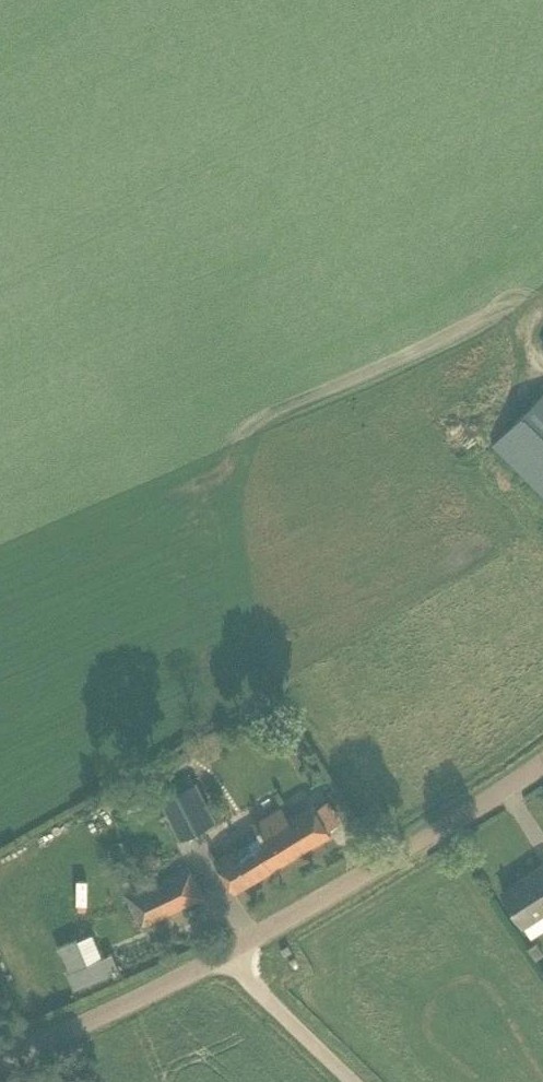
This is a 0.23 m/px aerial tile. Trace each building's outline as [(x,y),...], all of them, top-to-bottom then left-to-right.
[(542,497),(542,393),(491,446),(542,497)] [(160,800),(179,839),(214,822),(195,783),(160,800)] [(288,815),(282,805),(255,821),(258,827),(264,837),(235,854),(232,849),(215,859),(234,891),(331,832),(312,800),(288,815)] [(125,893),(139,925),(202,896),(188,865),(125,893)] [(504,895),(523,925),(542,912),(542,866),(526,876),(528,880),(504,895)] [(78,935),(60,947),(83,985),(124,961),(114,944),(92,958),(78,935)]
